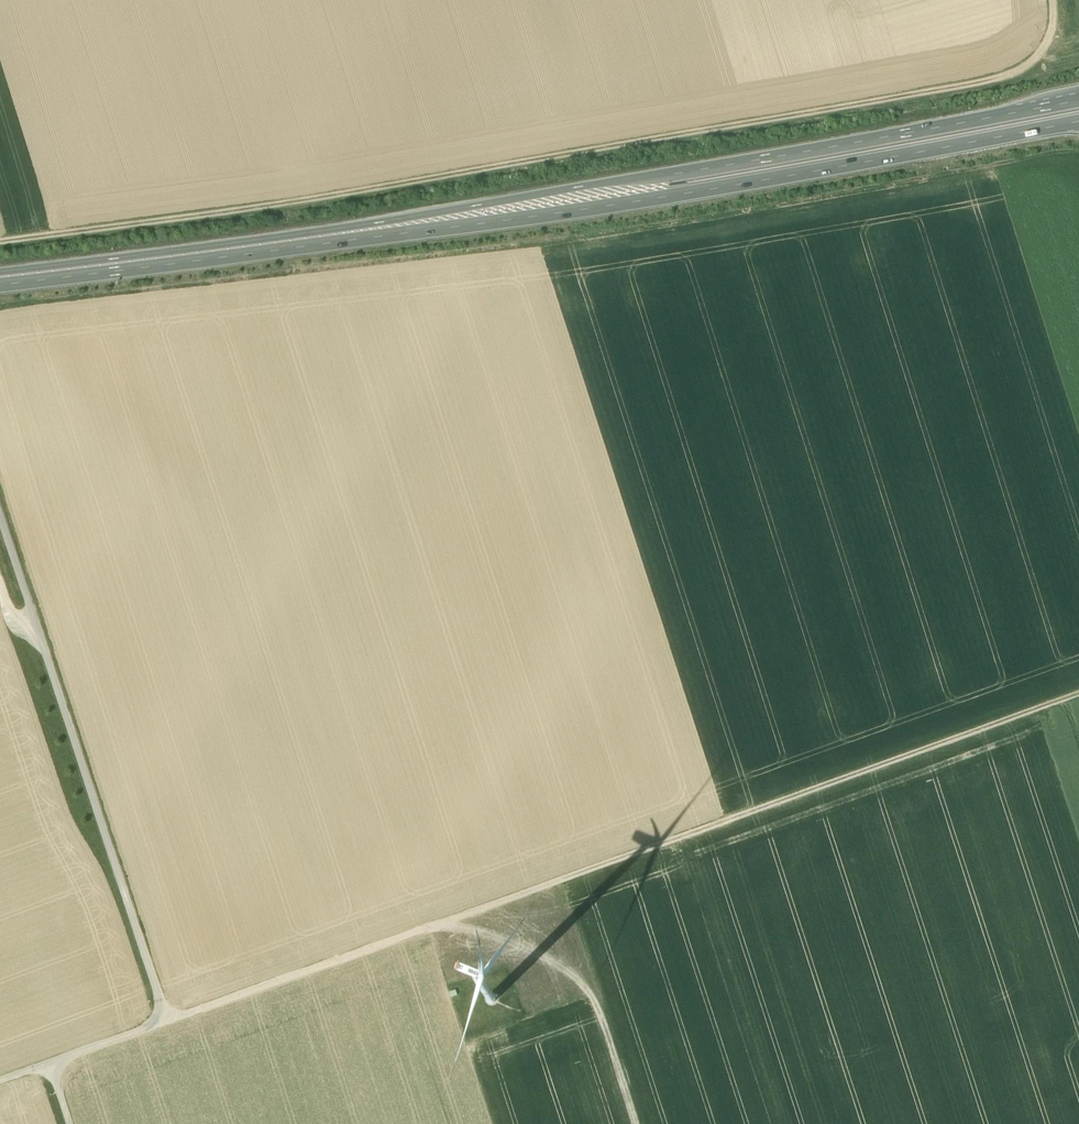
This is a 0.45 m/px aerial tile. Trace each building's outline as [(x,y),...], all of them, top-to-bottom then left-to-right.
[(628,986),(622,1003),(628,1005),(634,988),(628,986)]
